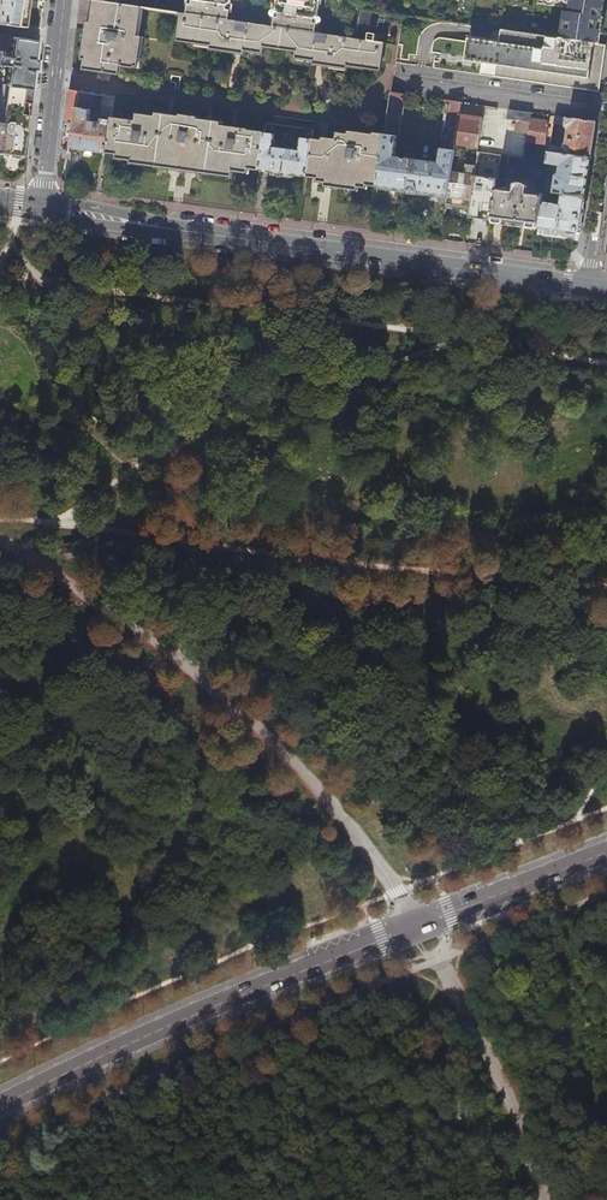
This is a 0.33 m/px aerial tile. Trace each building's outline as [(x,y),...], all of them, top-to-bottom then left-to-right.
[(22,11),(24,0),(0,0),(0,8),(22,11)] [(118,4),(89,0),(86,21),(83,20),(82,29),(78,59),(81,60),(80,70),(106,75),(107,66),(121,68),(135,70),(139,38),(135,37),(140,7),(118,4)] [(187,14),(198,16),(229,20),(233,0),(189,0),(187,14)] [(273,27),(307,32),(316,33),(321,0),(277,0),(273,27)] [(565,0),(565,2),(565,3),(565,4),(566,5),(568,6),(569,6),(570,7),(571,7),(570,14),(565,13),(561,39),(581,42),(599,45),(599,43),(593,42),(594,35),(600,36),(604,10),(602,10),(603,0),(564,0),(565,0)] [(0,8),(0,23),(20,26),(21,19),(22,11),(0,8)] [(345,37),(316,33),(307,32),(273,27),(254,24),(229,20),(198,16),(187,14),(181,13),(177,42),(194,45),(195,41),(210,43),(209,47),(244,52),(244,49),(263,51),(263,49),(295,53),(295,56),(313,58),(313,62),(347,67),(348,64),(363,66),(362,69),(381,71),(385,43),(375,42),(376,35),(368,34),(369,26),(377,28),(379,13),(360,10),(356,39),(345,37)] [(605,46),(599,45),(581,42),(561,39),(537,35),(502,31),(500,42),(497,67),(495,77),(598,93),(605,46)] [(1,69),(1,64),(8,66),(6,85),(8,85),(34,88),(39,41),(12,37),(10,53),(6,53),(5,56),(3,56),(4,51),(0,51),(0,69),(1,69)] [(465,62),(497,67),(500,42),(469,37),(465,62)] [(119,77),(121,68),(107,66),(106,75),(119,77)] [(32,104),(33,99),(34,88),(8,85),(5,106),(2,128),(0,142),(0,153),(9,154),(22,156),(23,153),(28,115),(22,114),(23,103),(32,104)] [(80,93),(70,92),(68,105),(66,129),(63,148),(71,149),(74,132),(80,93)] [(403,94),(390,92),(385,135),(383,143),(377,187),(386,188),(406,191),(406,192),(420,194),(420,193),(448,196),(453,157),(454,153),(454,150),(455,144),(457,128),(459,120),(461,103),(449,101),(447,114),(447,115),(448,115),(446,132),(444,132),(443,141),(440,164),(413,160),(414,155),(404,153),(403,159),(394,158),(397,136),(399,126),(397,125),(400,108),(401,108),(403,94)] [(94,95),(80,93),(74,132),(71,149),(106,154),(108,143),(111,119),(114,98),(103,97),(100,117),(103,118),(103,124),(90,122),(91,110),(94,95)] [(405,95),(403,94),(401,108),(400,108),(397,125),(399,126),(397,136),(400,136),(405,95)] [(501,109),(483,106),(483,112),(500,115),(501,109)] [(530,120),(532,113),(509,110),(508,120),(516,121),(512,148),(507,147),(508,140),(496,138),(496,142),(491,141),(495,121),(490,120),(482,119),(481,123),(479,144),(478,147),(477,152),(482,153),(501,156),(508,157),(524,159),(527,142),(528,133),(530,120)] [(108,143),(106,154),(113,155),(132,157),(132,161),(149,163),(150,160),(166,162),(165,165),(190,169),(200,170),(200,166),(216,168),(216,172),(233,175),(234,168),(259,171),(261,157),(264,133),(249,131),(249,130),(222,126),(197,123),(197,118),(180,116),(179,121),(166,119),(137,115),(136,123),(111,119),(108,143)] [(575,157),(592,159),(596,132),(597,123),(555,117),(554,124),(567,125),(566,126),(570,131),(568,145),(563,148),(550,146),(549,153),(575,157)] [(481,123),(459,120),(457,128),(455,144),(478,147),(479,144),(481,123)] [(549,122),(530,120),(528,133),(527,142),(545,145),(549,122)] [(261,157),(259,171),(265,172),(271,173),(271,174),(294,177),(295,176),(306,177),(311,140),(313,131),(303,129),(299,151),(281,148),(283,136),(269,134),(264,133),(261,157)] [(383,143),(385,135),(377,134),(376,139),(337,134),(336,144),(330,143),(327,160),(326,169),(324,180),(331,181),(330,185),(352,188),(352,184),(377,187),(383,143)] [(327,160),(330,143),(311,140),(306,177),(324,180),(326,169),(327,160)] [(471,200),(470,208),(468,217),(492,221),(493,208),(495,194),(496,188),(500,165),(501,156),(482,153),(477,152),(475,169),(471,200)] [(541,153),(540,162),(542,162),(543,162),(548,163),(548,161),(549,155),(541,153)] [(586,198),(592,159),(575,157),(549,153),(549,155),(548,161),(548,163),(548,164),(561,166),(561,169),(564,170),(563,175),(561,175),(557,178),(555,193),(562,195),(586,198)] [(508,157),(501,156),(500,165),(506,166),(508,157)] [(448,196),(447,205),(470,208),(471,200),(475,169),(465,168),(464,174),(459,173),(461,159),(453,157),(448,196)] [(535,161),(526,160),(525,166),(534,168),(535,161)] [(543,162),(542,162),(538,188),(544,189),(545,185),(545,181),(548,164),(548,163),(543,162)] [(493,208),(492,221),(538,228),(541,208),(542,204),(543,198),(543,195),(527,192),(528,187),(527,186),(524,184),(520,183),(519,183),(518,184),(514,185),(507,184),(506,189),(496,188),(495,194),(493,208)] [(580,234),(586,198),(562,195),(562,198),(560,206),(542,204),(541,208),(538,228),(580,234)] [(537,236),(579,242),(580,234),(538,228),(537,236)] [(55,556),(61,561),(68,559),(71,551),(66,546),(58,548),(55,556)]
